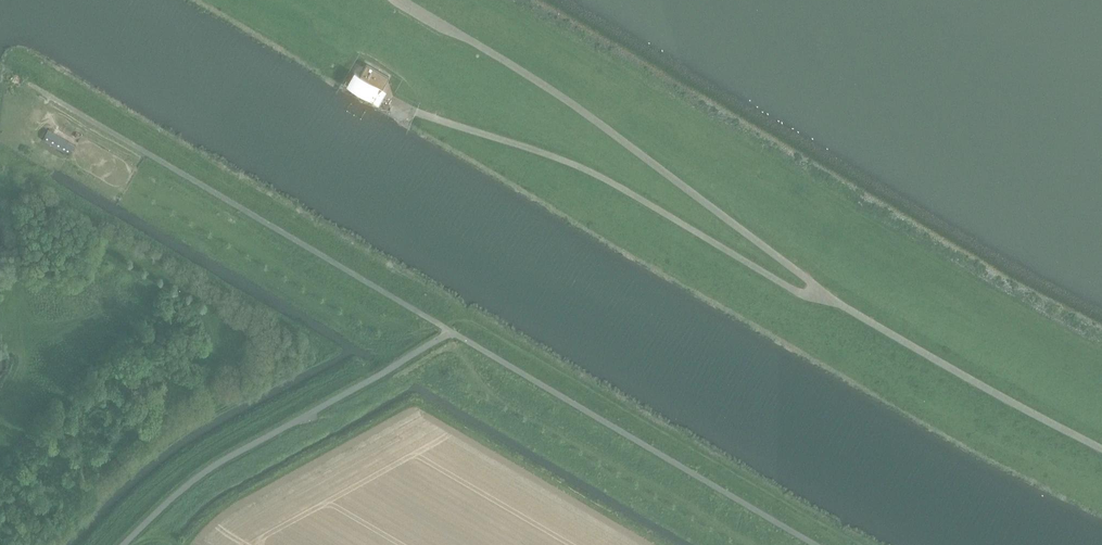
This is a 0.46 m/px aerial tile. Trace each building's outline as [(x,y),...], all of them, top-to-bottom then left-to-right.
[(355,72),(349,83),(348,84),(378,101),(385,90),(382,88),(389,76),(366,63),(359,75),(355,72)] [(43,139),(69,154),(75,144),(48,129),(43,139)]
